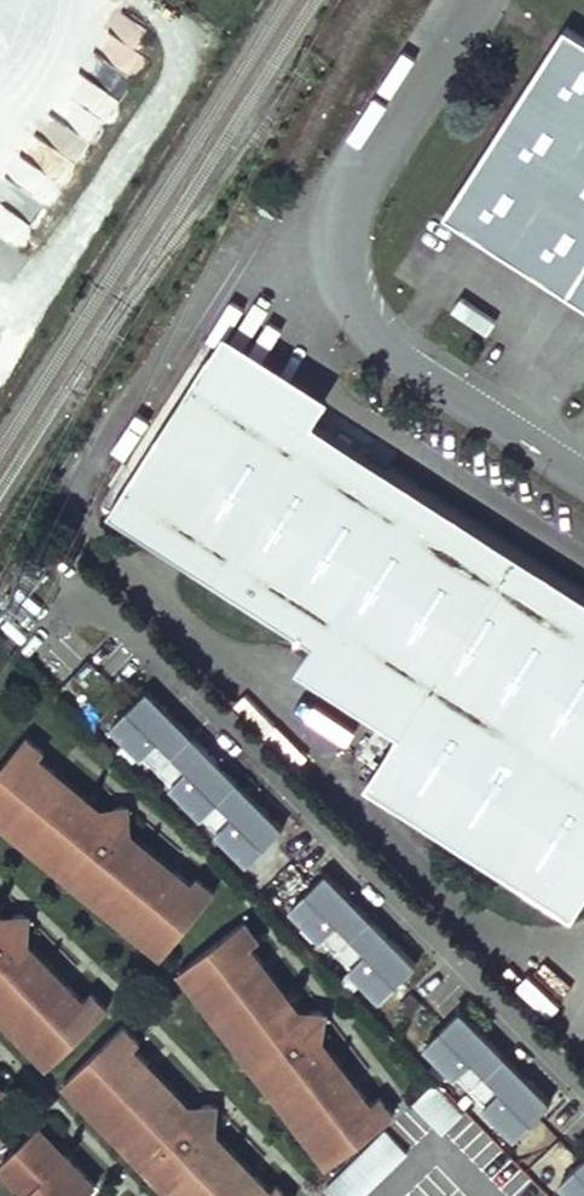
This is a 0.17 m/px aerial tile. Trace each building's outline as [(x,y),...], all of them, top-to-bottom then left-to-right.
[(564,28),(446,214),(583,303),(583,41),(564,28)] [(211,357),(112,512),(319,644),(418,708),(379,769),(370,783),(574,914),(583,898),(583,596),(211,357)] [(418,708),(319,644),(307,663),(387,714),(360,757),(379,769),(418,708)] [(283,829),(145,688),(107,725),(244,866),(283,829)] [(214,903),(195,887),(188,896),(172,883),(165,891),(43,791),(50,783),(34,769),(41,761),(22,746),(0,773),(0,814),(171,955),(214,903)] [(172,883),(50,783),(43,791),(165,891),(172,883)] [(0,814),(0,830),(163,964),(171,955),(0,814)] [(324,872),(285,912),(330,956),(330,955),(378,1002),(416,963),(324,872)] [(0,925),(0,940),(60,1002),(68,994),(0,925)] [(394,1123),(379,1104),(370,1110),(357,1094),(349,1100),(251,976),(260,970),(247,953),(256,946),(241,927),(188,969),(341,1164),(394,1123)] [(108,1019),(91,1002),(83,1009),(68,994),(60,1002),(0,940),(0,1005),(59,1066),(108,1019)] [(331,1171),(341,1164),(188,969),(179,976),(331,1171)] [(357,1094),(260,970),(251,976),(349,1100),(357,1094)] [(59,1066),(0,1005),(0,1023),(51,1074),(59,1066)] [(422,1045),(512,1140),(550,1104),(460,1009),(422,1045)] [(254,1184),(246,1192),(137,1080),(145,1073),(130,1057),(138,1050),(121,1033),(73,1080),(187,1195),(266,1195),(254,1184)] [(254,1184),(145,1073),(137,1080),(246,1192),(254,1184)] [(73,1080),(64,1088),(170,1195),(187,1195),(73,1080)] [(467,1117),(438,1087),(417,1109),(445,1138),(467,1117)] [(64,1166),(68,1162),(40,1134),(36,1138),(64,1166)] [(4,1169),(30,1195),(94,1195),(97,1193),(68,1162),(64,1166),(36,1138),(4,1169)]
